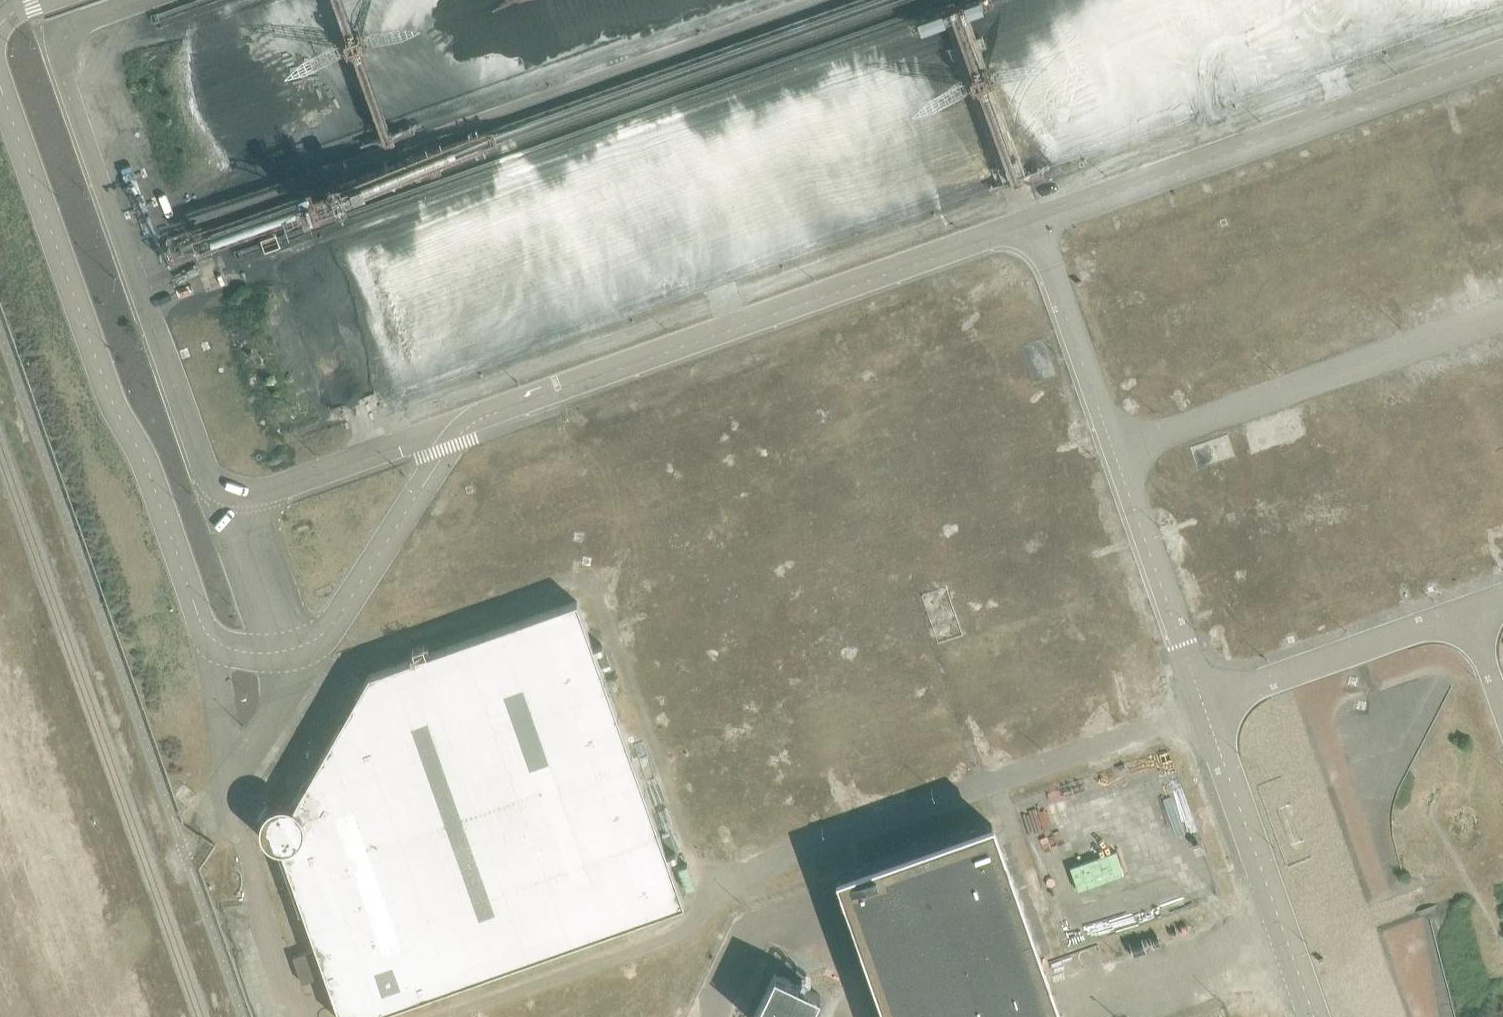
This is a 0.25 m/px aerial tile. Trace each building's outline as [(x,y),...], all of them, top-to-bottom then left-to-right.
[(577,601),(368,675),(307,780),(304,778),(289,805),(286,805),(284,804),(282,804),(280,804),(277,805),(275,805),(273,806),(271,807),(268,810),(266,811),(265,812),(263,814),(262,815),(261,817),(261,819),(260,821),(260,823),(260,826),(260,830),(261,833),(262,837),(264,840),(267,842),(270,845),(273,846),(276,847),(299,913),(303,911),(340,1016),(364,1016),(684,904),(577,601)] [(1053,995),(1046,973),(1044,974),(998,844),(1000,844),(998,837),(996,837),(991,824),(841,877),(890,1016),(1059,1016),(1053,995)] [(1117,849),(1071,866),(1079,889),(1125,873),(1117,849)] [(292,957),(301,983),(320,976),(311,951),(292,957)] [(817,1002),(771,980),(753,1016),(810,1016),(817,1002)]
